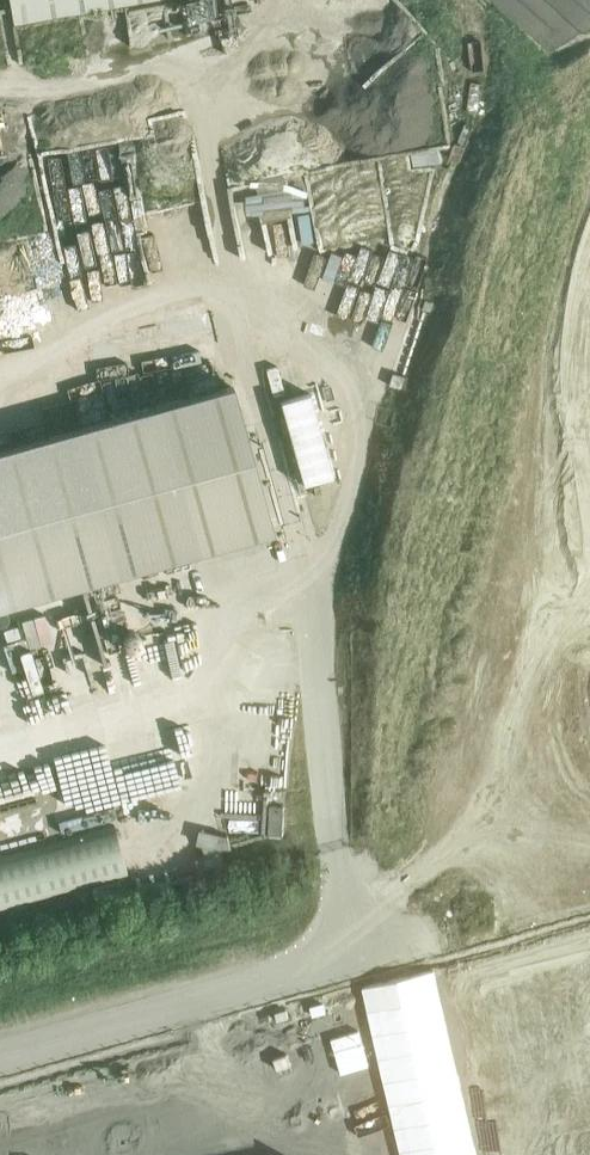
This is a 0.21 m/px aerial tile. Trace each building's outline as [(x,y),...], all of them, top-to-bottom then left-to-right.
[(13,25),(152,0),(9,0),(13,25)] [(419,150),(421,167),(447,164),(445,147),(419,150)] [(264,181),(274,220),(300,213),(290,174),(264,181)] [(280,398),(304,391),(295,363),(272,370),(280,398)] [(273,530),(232,385),(0,450),(0,606),(273,530)] [(286,414),(314,408),(311,394),(283,399),(286,414)] [(290,415),(304,478),(335,472),(321,409),(290,415)] [(225,547),(236,585),(277,573),(266,535),(225,547)] [(34,643),(58,638),(51,610),(27,615),(34,643)] [(277,682),(274,693),(298,698),(300,687),(277,682)] [(248,710),(247,735),(256,735),(254,780),(291,782),(295,712),(248,710)] [(120,738),(118,730),(54,744),(63,786),(53,789),(59,814),(173,789),(170,775),(185,771),(175,725),(120,738)] [(275,802),(276,833),(290,832),(289,802),(275,802)] [(234,809),(233,826),(264,828),(265,811),(234,809)] [(127,876),(114,826),(0,857),(0,911),(127,876)] [(208,826),(207,859),(226,860),(228,827),(208,826)] [(457,1106),(467,1154),(589,1154),(589,1078),(457,1106)]
